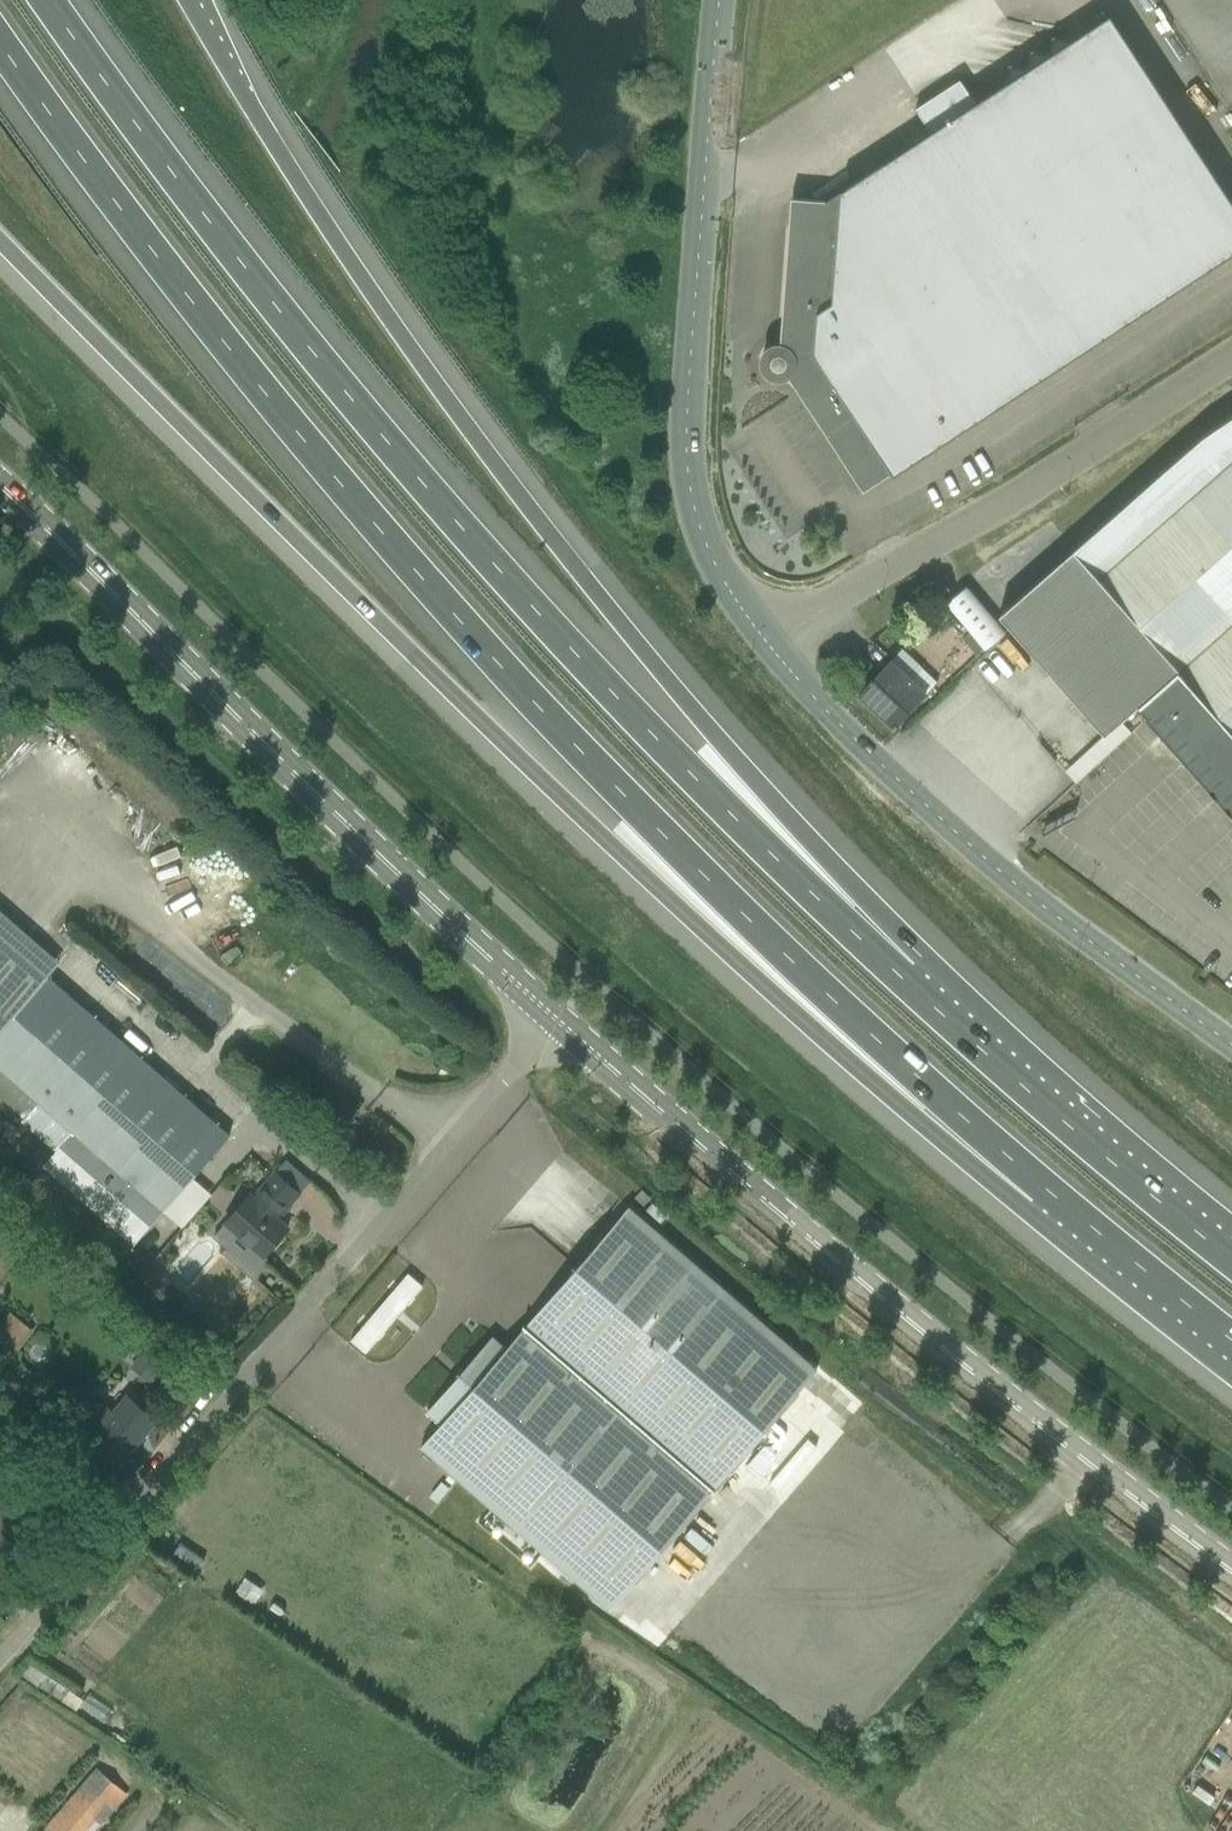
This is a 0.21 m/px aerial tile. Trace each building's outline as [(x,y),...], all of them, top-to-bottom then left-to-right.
[(789,375),(791,374),(864,486),(889,470),(893,475),(1231,254),(1231,201),(1110,14),(1070,41),(1068,39),(1053,36),(1049,54),(1032,50),(1028,67),(1010,64),(1006,82),(976,102),(961,79),(916,108),(931,131),(824,201),(792,199),(788,246),(791,246),(783,345),(779,344),(776,345),(774,345),(772,346),(770,347),(768,349),(766,350),(765,352),(764,354),(763,356),(762,359),(764,359),(767,370),(766,372),(767,374),(769,375),(771,376),(773,377),(776,378),(778,378),(780,378),(783,378),(785,377),(787,376),(789,375)] [(1147,715),(1231,811),(1231,416),(1202,436),(999,614),(1105,733),(1138,705),(1148,714),(1147,715)] [(967,587),(947,603),(985,651),(1006,633),(967,587)] [(892,726),(894,728),(928,692),(892,660),(874,679),(872,677),(870,680),(871,681),(858,695),(859,695),(860,695),(893,725),(892,726)] [(1134,711),(1065,772),(1075,783),(1144,723),(1134,711)] [(60,1146),(43,1165),(134,1245),(231,1135),(0,933),(0,1094),(60,1146)] [(297,1127),(308,1117),(298,1105),(287,1115),(297,1127)] [(226,1222),(264,1255),(289,1227),(278,1218),(300,1193),(276,1173),(254,1197),(251,1194),(226,1222)] [(660,1222),(667,1215),(654,1203),(647,1210),(660,1222)] [(441,1423),(422,1446),(610,1608),(817,1368),(629,1206),(506,1348),(493,1336),(428,1411),(441,1423)] [(144,1292),(162,1273),(150,1262),(139,1252),(121,1271),(132,1281),(144,1292)] [(409,1273),(352,1340),(366,1353),(424,1286),(409,1273)] [(4,1367),(38,1329),(14,1308),(0,1324),(0,1363),(4,1367)] [(151,1382),(169,1357),(148,1342),(130,1367),(151,1382)] [(104,1398),(79,1424),(82,1426),(71,1440),(73,1442),(86,1452),(97,1439),(122,1460),(156,1419),(125,1393),(113,1407),(104,1398)] [(40,1440),(55,1422),(26,1398),(11,1416),(40,1440)] [(666,1548),(684,1564),(723,1520),(704,1504),(666,1548)] [(174,1553),(199,1569),(205,1559),(181,1543),(174,1553)] [(264,1590),(245,1578),(236,1591),(255,1604),(264,1590)] [(43,1828),(46,1830),(97,1830),(129,1795),(121,1788),(128,1781),(105,1761),(98,1768),(97,1767),(43,1828)]
